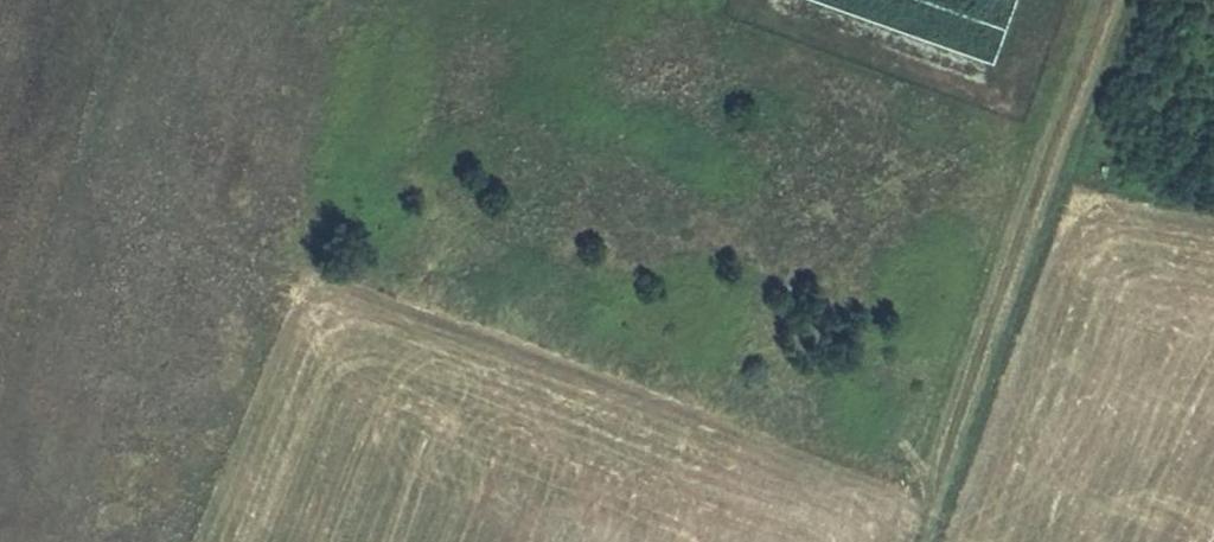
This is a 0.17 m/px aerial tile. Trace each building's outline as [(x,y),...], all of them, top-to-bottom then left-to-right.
[(1027,0),(781,0),(780,5),(1004,75),(1027,0)]
